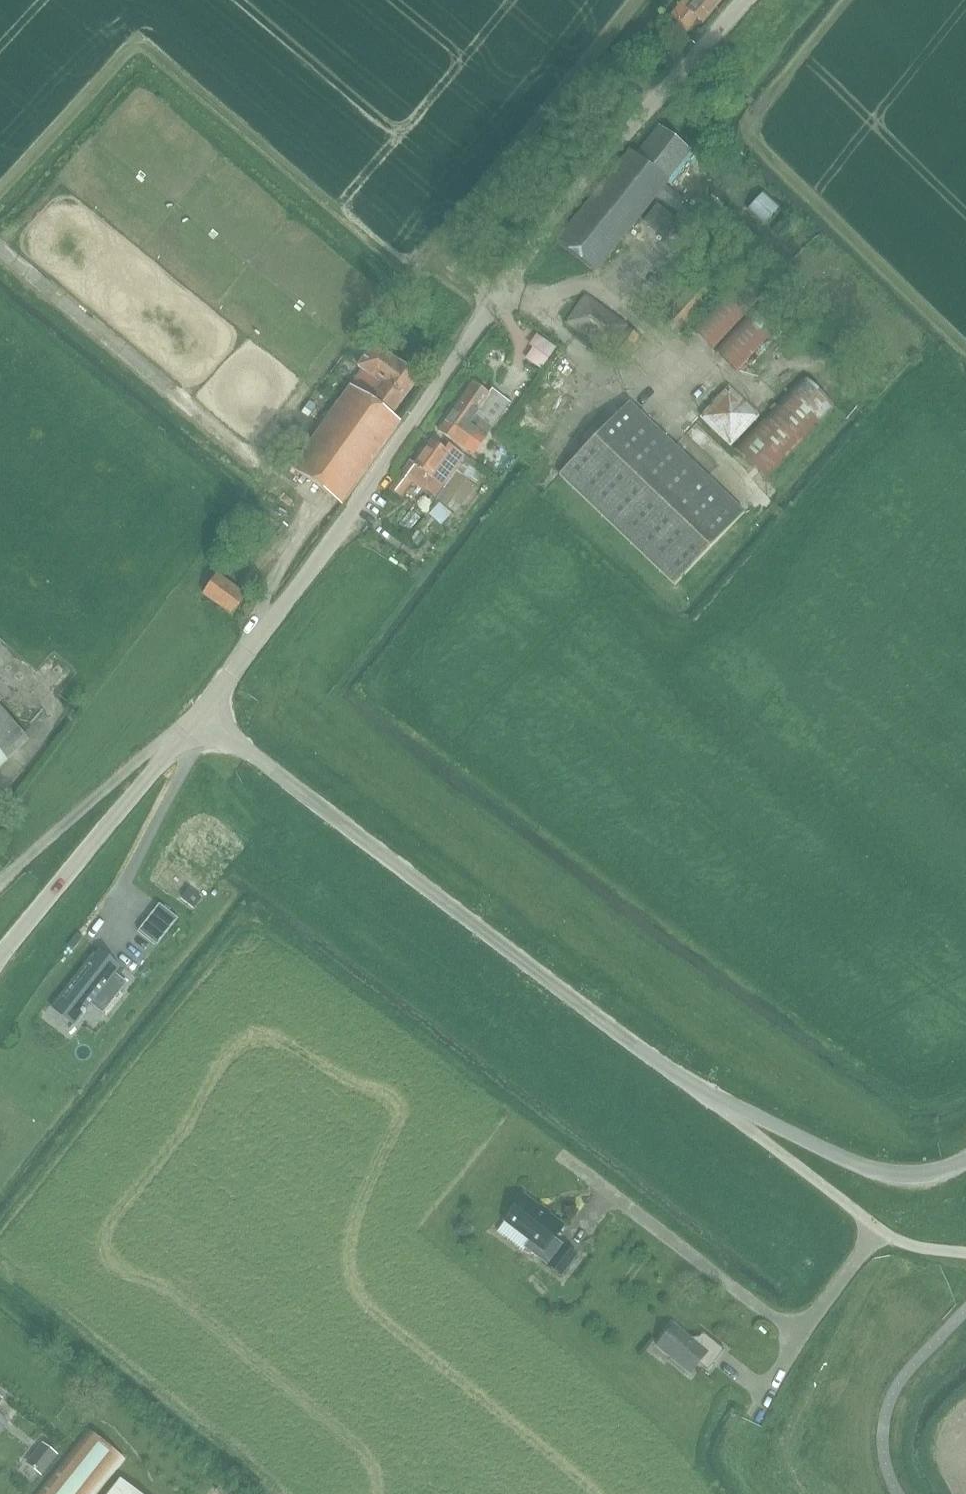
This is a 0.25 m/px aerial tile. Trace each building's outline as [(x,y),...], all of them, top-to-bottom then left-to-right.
[(698,19),(703,24),(723,0),(685,0),(685,1),(670,17),(687,31),(698,19)] [(625,62),(633,69),(643,57),(635,50),(625,62)] [(558,242),(558,243),(595,272),(657,195),(677,211),(677,210),(691,221),(697,214),(683,203),(685,201),(665,186),(691,153),(658,127),(636,155),(630,151),(558,242)] [(764,224),(779,209),(764,195),(749,210),(764,224)] [(666,238),(680,221),(657,203),(644,221),(666,238)] [(770,230),(777,236),(790,221),(784,215),(770,230)] [(736,369),(784,318),(739,275),(691,326),(736,369)] [(712,297),(696,282),(662,320),(678,335),(712,297)] [(605,352),(626,324),(588,295),(566,323),(605,352)] [(612,348),(626,358),(640,337),(626,328),(612,348)] [(540,369),(555,347),(536,334),(528,345),(533,348),(525,359),(540,369)] [(296,471),(318,487),(345,506),(403,424),(395,418),(423,379),(377,347),(362,369),(366,372),(296,471)] [(763,478),(834,405),(805,376),(734,449),(763,478)] [(486,437),(486,436),(510,403),(492,390),(489,395),(472,383),(439,430),(473,455),(486,437)] [(729,387),(699,417),(730,447),(760,417),(729,387)] [(675,586),(745,513),(630,403),(560,475),(675,586)] [(419,466),(400,493),(409,500),(421,484),(433,493),(437,487),(446,493),(470,460),(457,451),(454,455),(441,446),(425,469),(419,466)] [(482,491),(475,486),(479,480),(471,474),(467,480),(462,476),(451,492),(470,506),(482,491)] [(203,594),(233,615),(246,595),(217,574),(203,594)] [(30,741),(0,706),(0,767),(30,741)] [(191,888),(183,898),(194,907),(201,898),(202,897),(191,888)] [(159,904),(147,919),(167,934),(178,919),(159,904)] [(121,992),(128,983),(116,974),(120,968),(119,966),(110,958),(100,952),(98,950),(98,951),(91,960),(54,1006),(52,1009),(54,1010),(62,1019),(72,1025),(70,1029),(72,1030),(77,1024),(86,1013),(85,1012),(91,1005),(94,1007),(103,1014),(104,1013),(121,992)] [(562,1275),(577,1256),(564,1246),(553,1238),(563,1225),(524,1196),(505,1221),(531,1241),(526,1247),(549,1265),(549,1266),(562,1275)] [(708,1371),(725,1350),(703,1332),(695,1343),(674,1326),(657,1346),(691,1374),(699,1364),(708,1371)] [(88,1429),(37,1493),(99,1493),(126,1459),(88,1429)] [(122,1480),(110,1493),(140,1493),(122,1480)]
